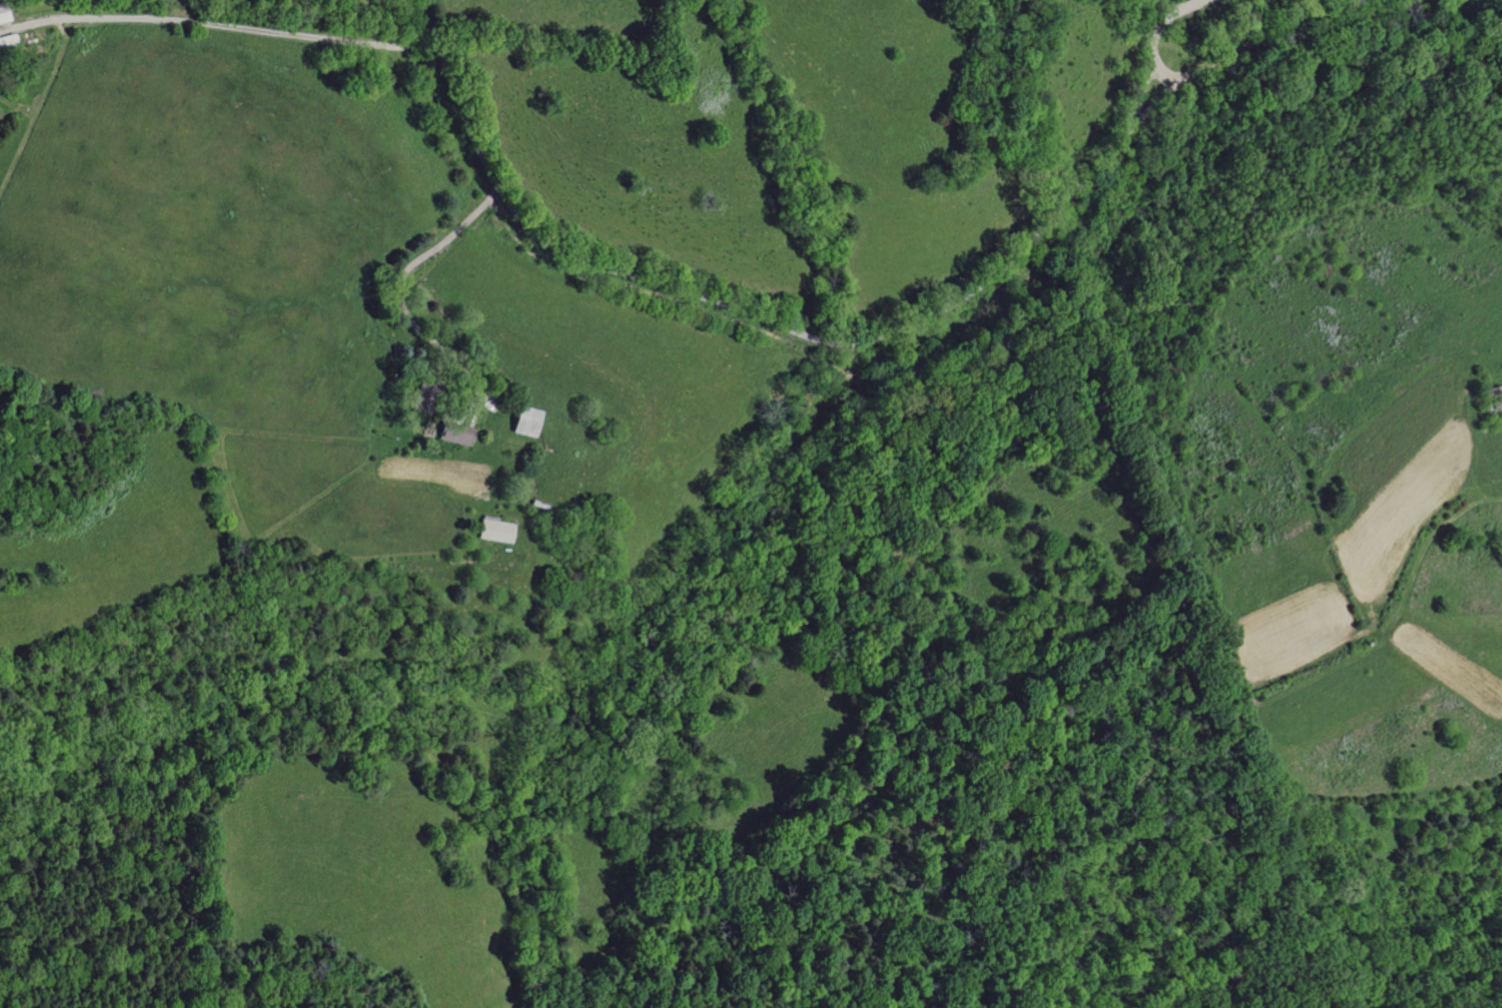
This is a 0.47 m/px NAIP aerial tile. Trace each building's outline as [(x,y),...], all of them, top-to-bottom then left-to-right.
[(4,3),(0,4),(0,23),(9,21),(4,3)] [(511,433),(535,437),(539,410),(516,406),(511,433)] [(473,429),(446,421),(440,439),(467,447),(473,429)] [(511,542),(513,521),(481,518),(479,539),(511,542)]
